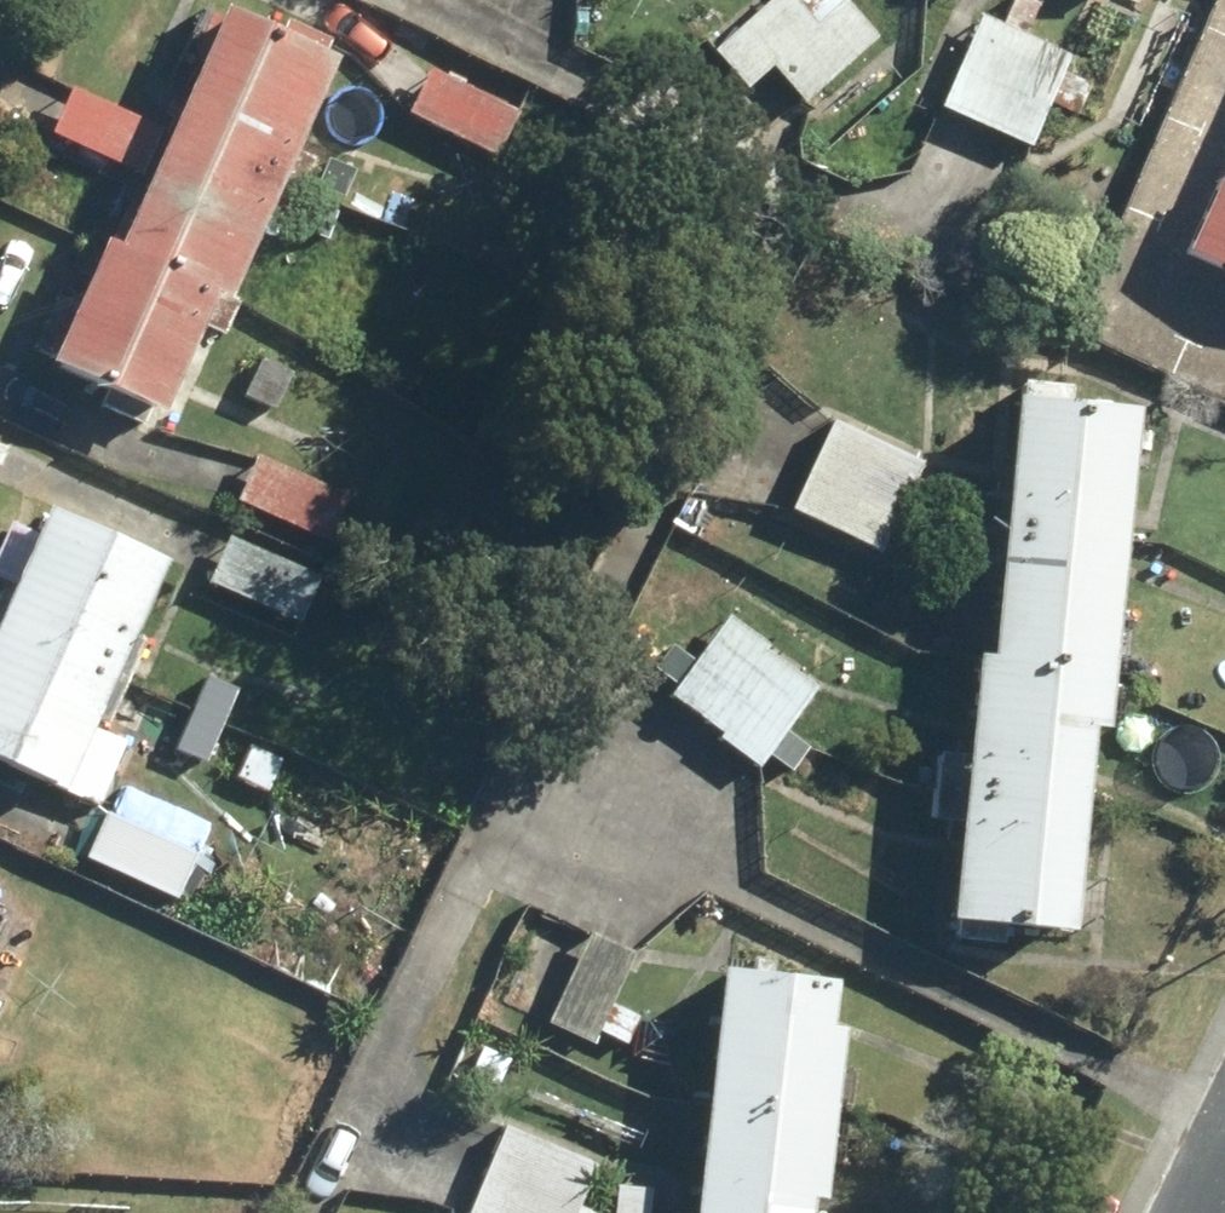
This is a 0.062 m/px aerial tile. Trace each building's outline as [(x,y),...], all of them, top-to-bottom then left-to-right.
[(303,164),(354,40),(256,0),(237,0),(141,232),(128,226),(78,347),(187,392),(223,302),(243,310),(282,213),(296,219),(316,169),(303,164)] [(803,0),(775,0),(718,53),(784,124),(881,35),(850,0),(806,0),(804,1),(803,0)] [(1077,57),(989,19),(952,105),(1041,143),(1077,57)] [(527,107),(437,64),(415,109),(505,152),(527,107)] [(166,119),(83,83),(63,131),(146,167),(166,119)] [(398,173),(362,160),(332,244),(368,256),(398,173)] [(1202,301),(1224,311),(1224,248),(1202,301)] [(1033,387),(1016,648),(988,646),(981,755),(945,752),(940,814),(966,816),(958,936),(1015,939),(1016,919),(1101,924),(1115,714),(1130,715),(1151,394),(1033,387)] [(935,462),(841,418),(800,505),(894,549),(935,462)] [(356,493),(262,452),(243,496),(338,536),(356,493)] [(54,529),(26,517),(1,573),(11,578),(0,604),(0,737),(68,767),(61,783),(110,804),(138,741),(107,727),(185,551),(67,499),(54,529)] [(330,574),(238,535),(220,578),(312,616),(330,574)] [(828,682),(743,614),(679,694),(764,762),(828,682)] [(244,690),(209,676),(182,747),(217,760),(244,690)] [(211,852),(116,811),(97,856),(191,897),(211,852)] [(643,1010),(619,1000),(642,945),(563,913),(531,990),(567,1004),(560,1023),(603,1041),(607,1031),(630,1041),(643,1010)] [(737,967),(715,1212),(829,1212),(831,1191),(848,1193),(864,1016),(850,1015),(853,977),(737,967)] [(514,1124),(477,1211),(481,1212),(584,1212),(605,1162),(514,1124)] [(655,1188),(620,1186),(618,1212),(653,1212),(655,1188)]
